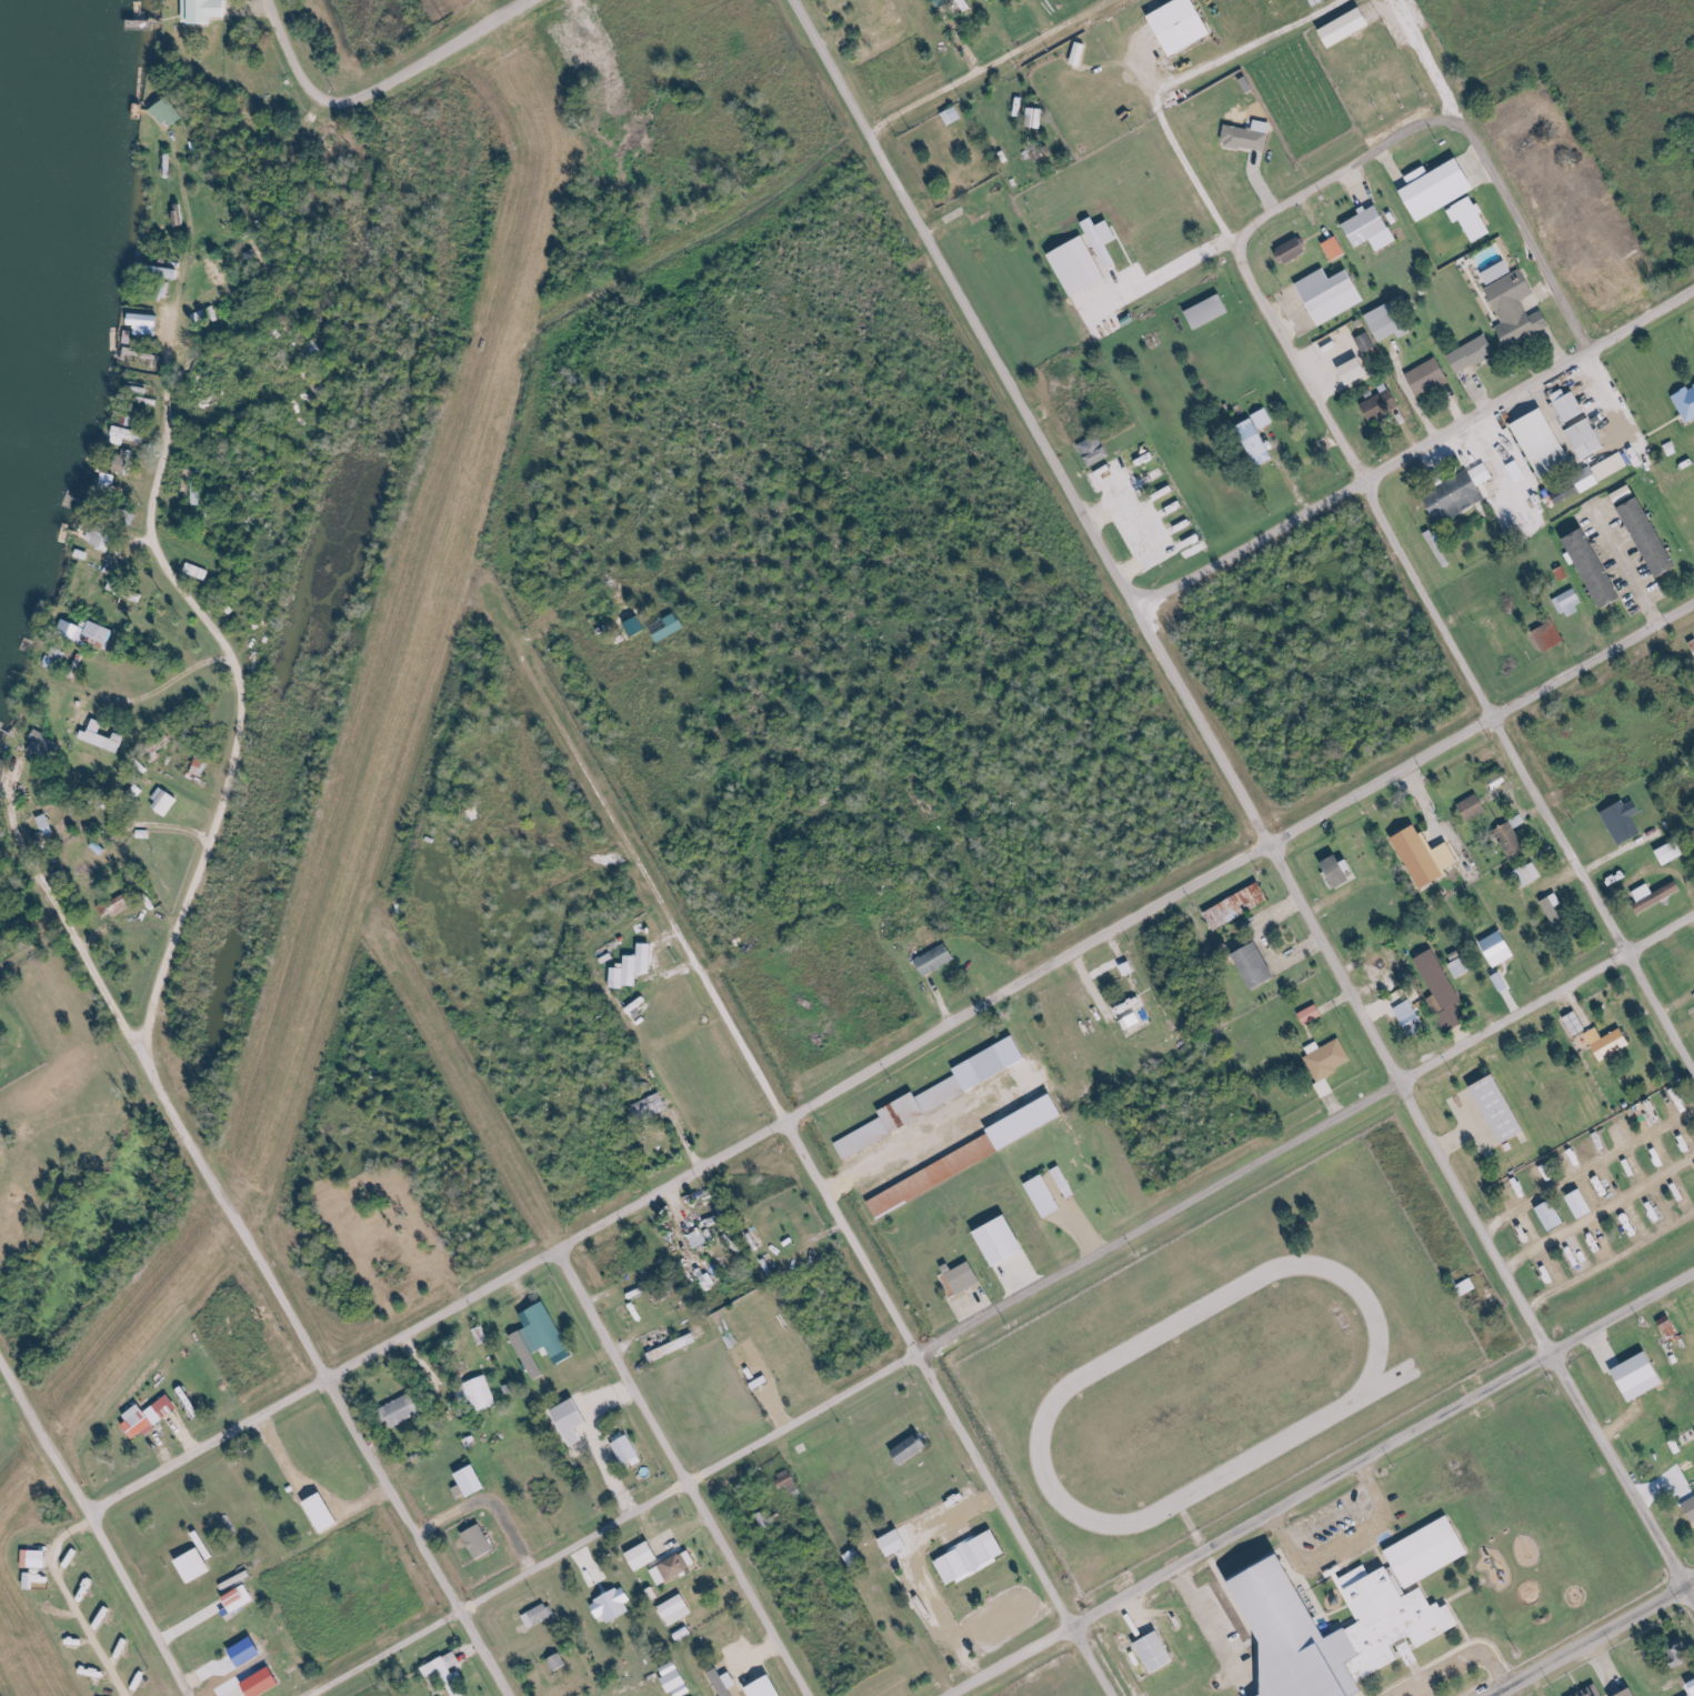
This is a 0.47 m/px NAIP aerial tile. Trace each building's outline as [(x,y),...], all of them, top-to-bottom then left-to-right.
[(187,22),(220,22),(220,16),(235,16),(235,0),(187,0),(187,22)] [(1174,55),(1218,34),(1201,0),(1182,0),(1154,14),(1174,55)] [(1326,26),(1333,45),(1377,28),(1369,8),(1326,26)] [(1073,63),(1083,66),(1089,44),(1079,41),(1073,63)] [(156,107),(169,129),(185,120),(173,98),(156,107)] [(945,112),(950,125),(965,119),(959,106),(945,112)] [(1046,127),(1047,108),(1031,107),(1030,127),(1046,127)] [(1229,124),(1224,143),(1268,153),(1275,123),(1256,119),(1254,130),(1229,124)] [(1432,173),(1429,166),(1408,176),(1413,187),(1407,190),(1420,219),(1480,192),(1465,158),(1432,173)] [(1465,219),(1476,243),(1494,234),(1477,197),(1450,209),(1457,223),(1465,219)] [(1401,241),(1381,205),(1347,224),(1361,248),(1374,240),(1381,252),(1401,241)] [(1121,240),(1111,220),(1099,226),(1095,217),(1085,222),(1107,268),(1118,262),(1110,245),(1121,240)] [(1277,248),(1284,264),(1311,252),(1304,236),(1277,248)] [(1335,262),(1349,254),(1340,236),(1325,243),(1335,262)] [(1484,273),(1490,285),(1515,272),(1509,260),(1484,273)] [(157,275),(182,280),(184,270),(158,265),(157,275)] [(1323,325),(1369,300),(1352,269),(1334,279),(1328,267),(1300,283),(1323,325)] [(1510,349),(1554,326),(1546,309),(1532,317),(1524,300),(1538,292),(1526,268),(1488,288),(1506,323),(1499,327),(1510,349)] [(1233,315),(1226,295),(1189,308),(1196,328),(1233,315)] [(1383,342),(1400,334),(1402,338),(1410,334),(1395,302),(1370,314),(1383,342)] [(132,325),(137,325),(137,335),(160,336),(161,315),(133,314),(132,325)] [(1365,354),(1378,347),(1371,331),(1357,338),(1365,354)] [(1451,354),(1460,374),(1499,355),(1490,334),(1451,354)] [(1353,385),(1374,374),(1364,356),(1343,368),(1353,385)] [(1409,373),(1420,397),(1452,382),(1441,358),(1409,373)] [(1380,387),(1384,394),(1364,403),(1372,422),(1402,410),(1391,383),(1380,387)] [(1688,423),(1693,421),(1693,387),(1676,395),(1688,423)] [(1579,391),(1569,396),(1566,389),(1556,394),(1569,423),(1590,414),(1579,391)] [(1276,423),(1269,408),(1255,415),(1262,430),(1276,423)] [(1517,424),(1546,481),(1578,465),(1548,408),(1517,424)] [(125,424),(138,427),(140,418),(127,414),(125,424)] [(1261,466),(1276,458),(1256,419),(1240,426),(1261,466)] [(148,434),(118,426),(114,443),(125,446),(127,439),(146,443),(148,434)] [(1091,468),(1113,456),(1101,434),(1079,446),(1091,468)] [(134,475),(138,451),(123,448),(119,472),(134,475)] [(1585,490),(1631,471),(1625,455),(1578,474),(1585,490)] [(1530,478),(1520,460),(1510,465),(1519,483),(1530,478)] [(1437,520),(1449,515),(1450,518),(1490,501),(1482,484),(1497,478),(1490,464),(1425,493),(1437,520)] [(1614,494),(1620,504),(1638,494),(1633,484),(1614,494)] [(1660,579),(1682,570),(1650,495),(1629,505),(1660,579)] [(119,532),(95,523),(88,542),(112,551),(119,532)] [(1592,528),(1571,539),(1608,610),(1628,600),(1592,528)] [(210,569),(188,564),(186,574),(208,579),(210,569)] [(1579,606),(1585,603),(1578,588),(1555,600),(1565,618),(1581,610),(1579,606)] [(689,628),(680,612),(668,619),(672,626),(658,634),(663,642),(689,628)] [(629,622),(635,637),(650,632),(644,617),(629,622)] [(117,628),(94,622),(93,627),(64,620),(60,637),(113,649),(117,628)] [(66,651),(54,647),(48,667),(60,671),(66,651)] [(116,738),(102,734),(106,722),(96,719),(92,732),(85,730),(82,740),(123,752),(128,736),(118,733),(116,738)] [(34,738),(37,740),(32,751),(48,759),(58,739),(38,730),(34,738)] [(9,783),(9,759),(0,758),(0,783),(9,783)] [(1508,784),(1502,775),(1492,781),(1498,791),(1508,784)] [(181,800),(164,788),(152,806),(169,818),(181,800)] [(1471,822),(1491,811),(1481,793),(1461,804),(1471,822)] [(1636,816),(1644,813),(1639,801),(1630,805),(1627,801),(1605,811),(1621,846),(1645,835),(1636,816)] [(44,830),(54,827),(50,814),(40,817),(44,830)] [(1516,861),(1532,851),(1512,822),(1496,832),(1516,861)] [(1396,839),(1426,890),(1466,867),(1451,842),(1437,851),(1421,824),(1396,839)] [(1669,866),(1689,854),(1680,839),(1660,851),(1669,866)] [(1329,861),(1339,889),(1355,883),(1345,855),(1329,861)] [(1516,871),(1524,888),(1544,879),(1537,862),(1516,871)] [(1634,894),(1646,913),(1685,890),(1679,880),(1657,893),(1652,883),(1634,894)] [(1216,930),(1273,903),(1263,884),(1207,911),(1216,930)] [(136,909),(130,894),(100,905),(104,916),(113,912),(115,917),(136,909)] [(1566,905),(1561,894),(1546,900),(1558,931),(1569,926),(1561,907),(1566,905)] [(1498,967),(1520,956),(1506,930),(1485,941),(1498,967)] [(959,960),(949,942),(918,960),(928,977),(959,960)] [(1239,956),(1258,992),(1283,978),(1263,942),(1239,956)] [(655,944),(642,943),(641,955),(628,955),(627,966),(614,965),(613,987),(640,988),(640,974),(654,975),(655,944)] [(1419,959),(1437,996),(1432,999),(1450,1034),(1469,1024),(1460,1005),(1465,1003),(1438,950),(1419,959)] [(1451,965),(1458,979),(1473,972),(1465,957),(1451,965)] [(1301,1013),(1306,1024),(1326,1016),(1321,1005),(1301,1013)] [(1590,1030),(1580,1011),(1567,1018),(1576,1037),(1590,1030)] [(1124,1019),(1127,1029),(1142,1025),(1139,1014),(1124,1019)] [(1626,1028),(1606,1038),(1600,1027),(1588,1033),(1603,1062),(1635,1045),(1626,1028)] [(1031,1060),(1019,1037),(957,1068),(969,1092),(1031,1060)] [(1355,1061),(1342,1038),(1322,1048),(1319,1042),(1302,1051),(1327,1097),(1336,1092),(1327,1077),(1355,1061)] [(1477,1087),(1506,1145),(1531,1132),(1502,1075),(1477,1087)] [(969,1095),(960,1076),(919,1096),(918,1094),(883,1111),(887,1118),(838,1142),(846,1159),(909,1129),(907,1126),(969,1095)] [(669,1108),(661,1093),(634,1105),(641,1121),(669,1108)] [(1069,1117),(1057,1095),(991,1129),(1003,1151),(1069,1117)] [(870,1201),(880,1219),(1002,1153),(993,1135),(870,1201)] [(1079,1195),(1064,1166),(1054,1171),(1070,1200),(1079,1195)] [(1067,1210),(1047,1174),(1029,1185),(1049,1220),(1067,1210)] [(1572,1198),(1580,1217),(1585,1215),(1583,1210),(1585,1209),(1579,1195),(1572,1198)] [(1552,1233),(1568,1225),(1557,1201),(1540,1208),(1552,1233)] [(1032,1251),(1012,1216),(981,1233),(1000,1268),(1032,1251)] [(696,1249),(709,1242),(702,1229),(689,1236),(696,1249)] [(953,1263),(946,1267),(960,1296),(985,1284),(975,1262),(956,1271),(953,1263)] [(1460,1286),(1466,1297),(1480,1289),(1474,1278),(1460,1286)] [(525,1314),(541,1351),(552,1347),(560,1366),(577,1359),(553,1302),(525,1314)] [(1659,1320),(1667,1337),(1680,1331),(1672,1315),(1659,1320)] [(514,1336),(536,1382),(548,1376),(537,1353),(542,1351),(531,1328),(514,1336)] [(651,1353),(655,1362),(701,1343),(697,1334),(651,1353)] [(1618,1369),(1635,1402),(1670,1383),(1653,1351),(1618,1369)] [(500,1405),(489,1376),(457,1388),(462,1402),(473,1398),(479,1413),(500,1405)] [(143,1406),(122,1422),(137,1440),(146,1432),(148,1436),(183,1409),(171,1394),(148,1412),(143,1406)] [(423,1415),(415,1394),(385,1405),(393,1426),(423,1415)] [(581,1427),(591,1424),(581,1399),(558,1408),(573,1447),(587,1441),(581,1427)] [(907,1466),(934,1447),(923,1431),(895,1451),(907,1466)] [(615,1443),(626,1469),(644,1461),(633,1435),(615,1443)] [(778,1475),(783,1488),(798,1482),(793,1469),(778,1475)] [(343,1525),(329,1493),(310,1501),(324,1533),(343,1525)] [(1693,1520),(1693,1495),(1685,1499),(1693,1520)] [(759,1515),(766,1528),(773,1525),(767,1511),(759,1515)] [(1390,1549),(1409,1588),(1474,1555),(1455,1516),(1390,1549)] [(498,1550),(483,1524),(465,1534),(479,1560),(498,1550)] [(940,1561),(952,1585),(1011,1556),(997,1528),(951,1550),(953,1554),(940,1561)] [(892,1556),(913,1546),(905,1529),(884,1539),(892,1556)] [(639,1571),(663,1560),(654,1542),(630,1552),(639,1571)] [(181,1560),(194,1583),(216,1572),(203,1548),(181,1560)] [(24,1568),(49,1568),(50,1551),(25,1550),(24,1568)] [(847,1554),(852,1568),(864,1563),(859,1550),(847,1554)] [(659,1583),(700,1568),(694,1551),(653,1567),(659,1583)] [(1368,1693),(1371,1691),(1365,1679),(1404,1661),(1396,1645),(1416,1635),(1421,1647),(1465,1626),(1454,1604),(1446,1608),(1444,1602),(1436,1606),(1427,1587),(1410,1596),(1395,1566),(1375,1576),(1369,1565),(1343,1578),(1339,1568),(1335,1570),(1361,1624),(1334,1637),(1294,1555),(1241,1580),(1273,1646),(1271,1694),(1268,1695),(1368,1695),(1368,1693)] [(38,1573),(28,1573),(28,1590),(38,1590),(38,1573)] [(258,1601),(250,1585),(226,1597),(234,1613),(258,1601)] [(632,1612),(628,1603),(635,1599),(626,1585),(595,1604),(609,1626),(632,1612)] [(652,1601),(660,1598),(655,1587),(647,1591),(652,1601)] [(696,1614),(686,1594),(661,1606),(671,1626),(696,1614)] [(525,1615),(530,1628),(555,1618),(549,1604),(525,1615)] [(1140,1643),(1156,1674),(1180,1662),(1163,1631),(1140,1643)] [(241,1667),(266,1657),(259,1638),(233,1648),(241,1667)] [(1410,1639),(1400,1644),(1411,1667),(1420,1662),(1410,1639)] [(1672,1645),(1680,1667),(1693,1662),(1685,1640),(1672,1645)] [(455,1695),(470,1695),(458,1669),(465,1665),(458,1652),(424,1667),(429,1677),(444,1670),(455,1695)] [(550,1659),(556,1672),(569,1667),(563,1654),(550,1659)] [(674,1695),(685,1695),(693,1693),(681,1660),(663,1667),(674,1695)] [(274,1666),(245,1683),(253,1695),(265,1695),(285,1685),(274,1666)] [(733,1689),(741,1685),(733,1672),(726,1677),(720,1668),(710,1673),(725,1695),(737,1695),(733,1689)] [(755,1695),(787,1695),(779,1675),(751,1686),(755,1695)] [(1602,1684),(1576,1695),(1607,1695),(1602,1684)] [(1640,1688),(1622,1695),(1644,1695),(1640,1688)]
